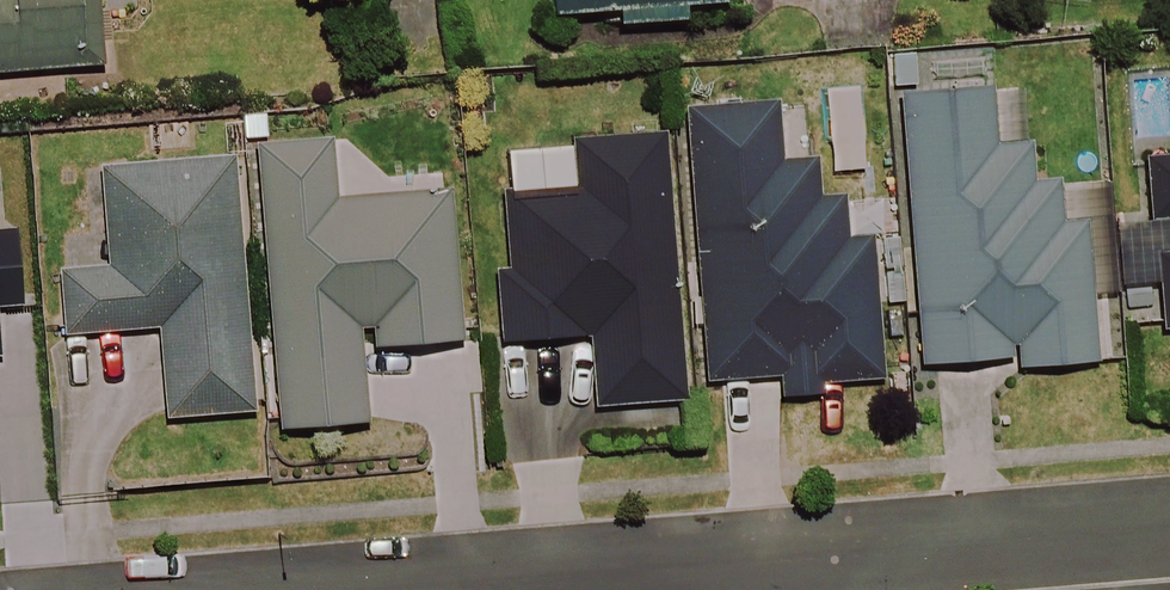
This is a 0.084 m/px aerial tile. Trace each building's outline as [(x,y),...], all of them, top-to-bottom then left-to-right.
[(91,0),(0,0),(0,74),(96,67),(91,0)] [(551,12),(614,10),(615,32),(687,30),(686,13),(724,12),(723,0),(551,0),(551,12)] [(991,151),(987,94),(900,100),(920,366),(1012,359),(1013,369),(1092,363),(1082,221),(1057,223),(1054,184),(1031,186),(1028,148),(991,151)] [(779,167),(774,109),(690,116),(711,386),(780,381),(781,392),(878,384),(867,244),(842,246),(837,184),(818,186),(816,164),(779,167)] [(682,407),(664,138),(574,144),(578,191),(506,196),(511,276),(503,276),(507,345),(590,340),(595,413),(682,407)] [(336,204),(331,143),(258,149),(279,430),(362,423),(357,349),(454,341),(443,196),(336,204)] [(1144,164),(1147,222),(1169,221),(1169,163),(1144,164)] [(250,414),(234,164),(103,172),(110,273),(60,277),(65,341),(157,335),(163,420),(250,414)] [(1152,259),(1156,340),(1169,339),(1169,259),(1152,259)]
